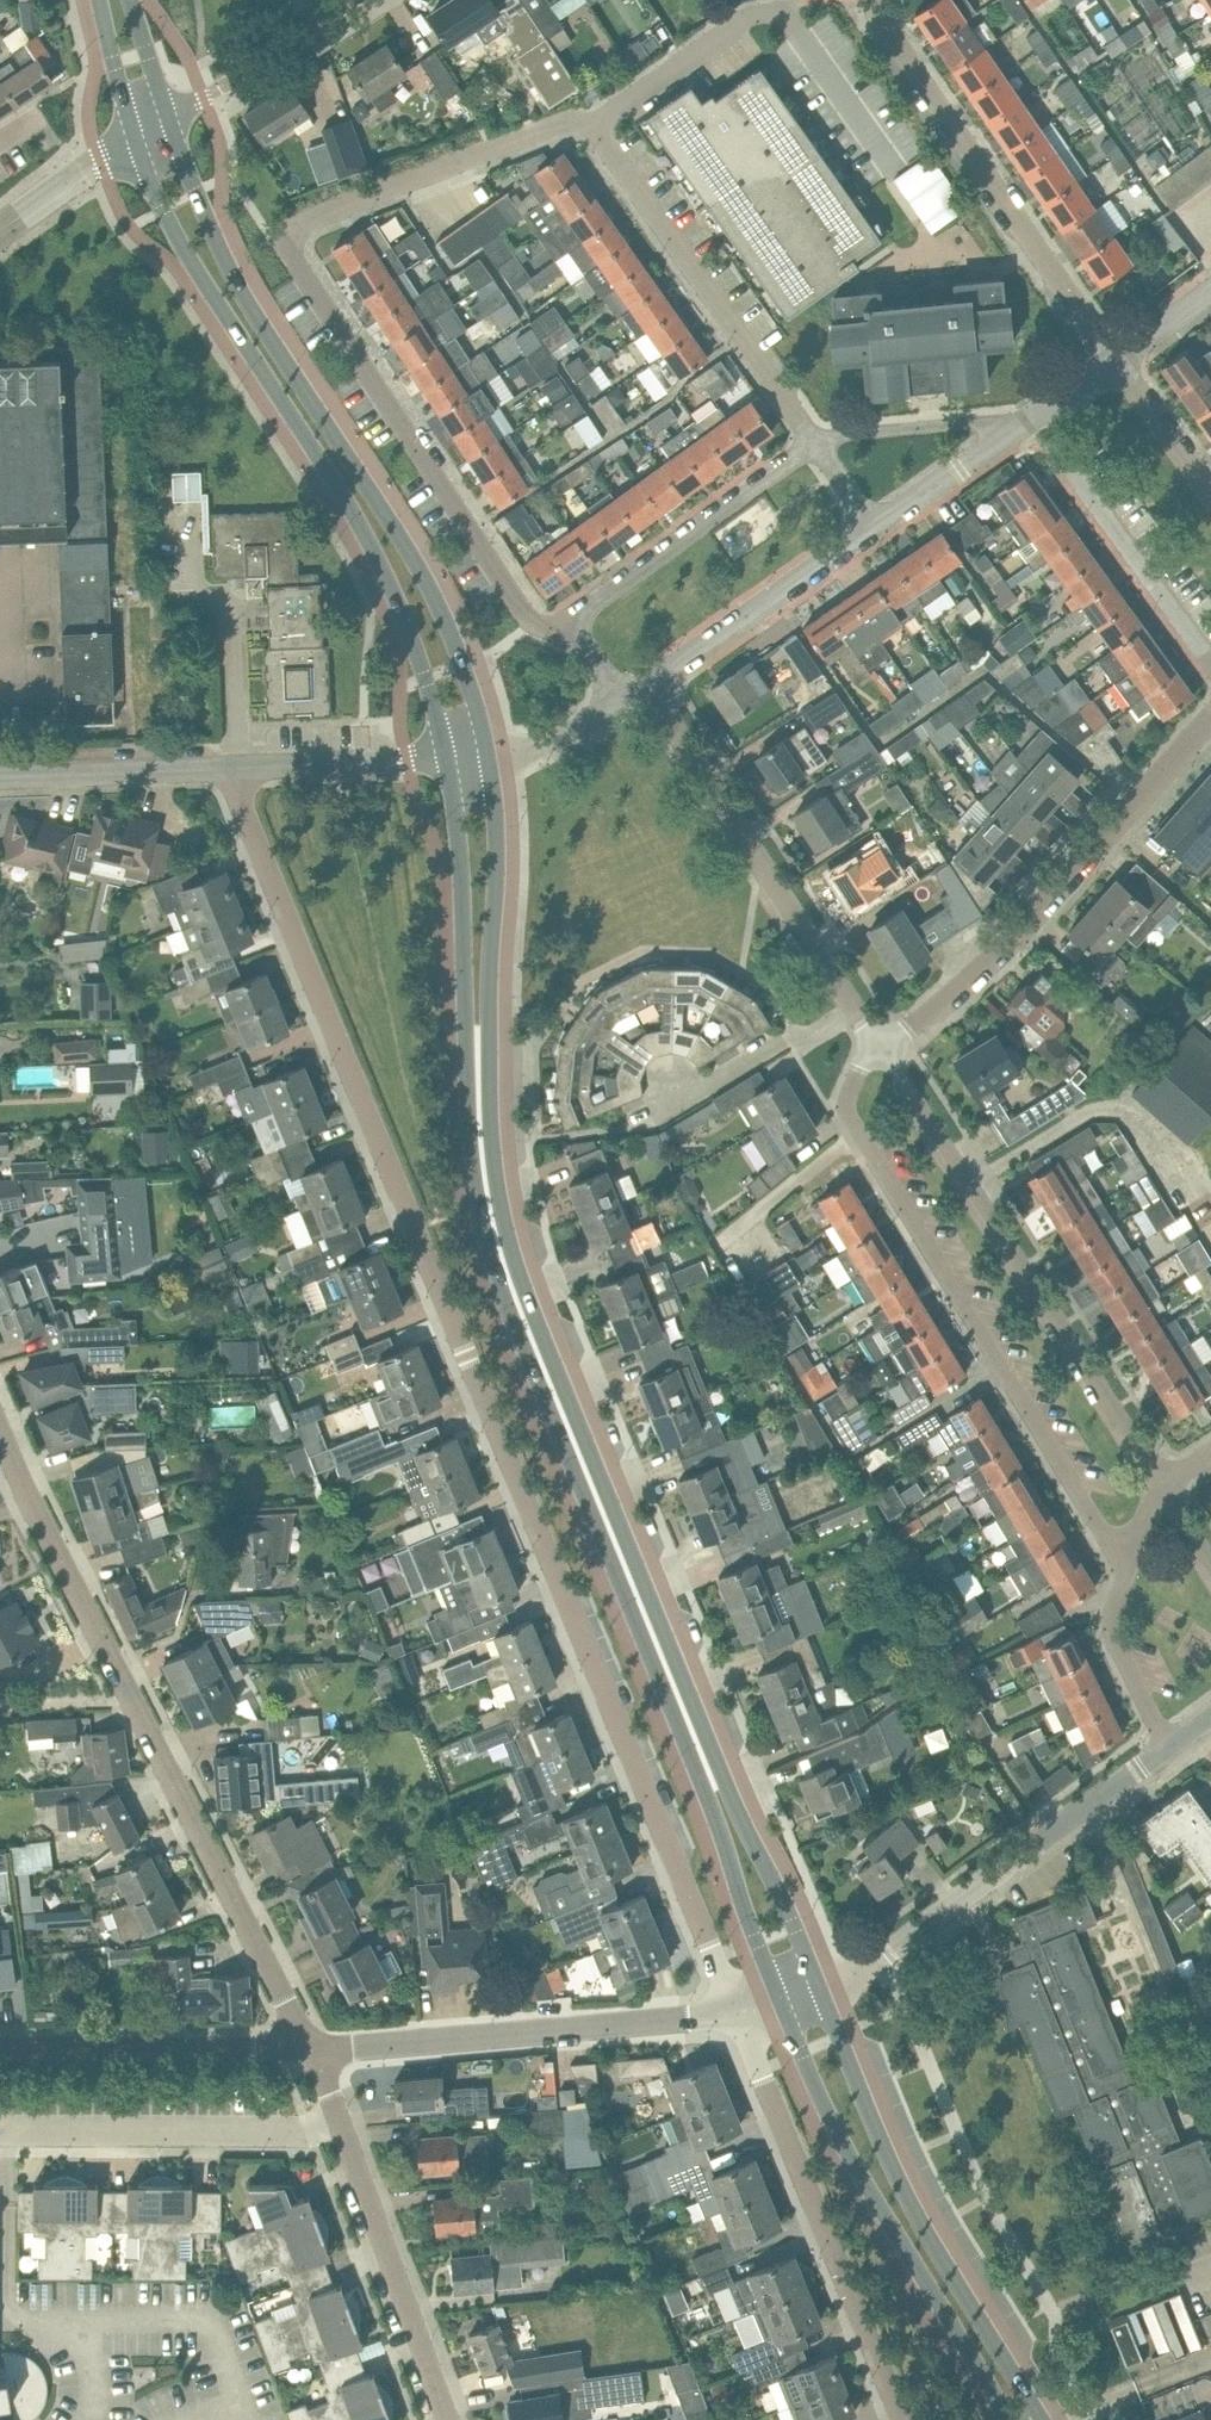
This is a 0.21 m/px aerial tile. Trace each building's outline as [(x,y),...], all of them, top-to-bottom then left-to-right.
[(505,29),(509,26),(498,10),(492,0),(452,0),(430,15),(441,31),(438,33),(440,36),(443,34),(448,42),(474,25),(485,42),(505,29)] [(530,11),(523,0),(513,0),(498,10),(509,26),(505,29),(521,53),(517,55),(542,94),(572,75),(557,52),(552,46),(530,11)] [(557,52),(573,42),(549,5),(551,4),(548,0),(547,0),(530,11),(552,46),(557,52)] [(959,12),(951,0),(935,0),(916,13),(934,40),(965,19),(959,12)] [(1194,11),(1171,24),(1163,10),(1151,17),(1165,41),(1177,34),(1177,33),(1199,20),(1194,11)] [(1146,18),(1120,35),(1128,47),(1154,31),(1146,18)] [(970,28),(965,19),(934,40),(953,67),(983,46),(984,47),(997,38),(984,19),(970,28)] [(1037,49),(1047,42),(1038,29),(1027,36),(1037,49)] [(1177,34),(1165,41),(1174,57),(1187,50),(1177,34)] [(13,51),(23,65),(39,89),(52,80),(43,67),(54,60),(37,35),(13,51)] [(1120,35),(1118,36),(1104,45),(1111,57),(1128,47),(1120,35)] [(636,65),(650,55),(640,41),(626,51),(636,65)] [(1047,42),(1037,49),(1048,65),(1058,57),(1047,42)] [(388,83),(405,72),(387,44),(349,69),(367,97),(370,95),(380,110),(398,99),(388,83)] [(1082,66),(1098,56),(1090,44),(1074,54),(1082,66)] [(984,47),(983,46),(953,67),(971,94),(1002,73),(984,47)] [(461,88),(436,51),(422,59),(448,97),(461,88)] [(23,65),(14,71),(9,63),(0,69),(0,80),(16,104),(39,89),(23,65)] [(1011,343),(1008,303),(1003,304),(1000,278),(955,282),(956,298),(880,305),(878,290),(860,292),(847,274),(857,267),(851,259),(880,239),(757,68),(713,99),(710,95),(700,102),(688,86),(644,117),(785,319),(822,293),(834,310),(835,320),(830,320),(834,360),(865,357),(868,395),(908,391),(908,388),(945,385),(945,387),(985,383),(981,346),(1011,343)] [(1020,100),(1002,73),(971,94),(990,121),(1020,100)] [(1210,90),(1210,88),(1203,74),(1191,81),(1201,96),(1210,90)] [(1072,77),(1055,88),(1069,108),(1074,104),(1074,103),(1085,96),(1072,77)] [(16,104),(0,80),(0,115),(16,104)] [(245,114),(264,144),(310,114),(291,84),(245,114)] [(532,101),(537,114),(581,97),(575,84),(532,101)] [(1201,96),(1210,111),(1210,110),(1210,90),(1201,96)] [(1074,103),(1074,104),(1084,118),(1095,111),(1085,96),(1074,103)] [(1039,127),(1020,100),(990,121),(1008,148),(1039,127)] [(363,101),(352,109),(360,120),(365,116),(367,106),(363,101)] [(350,119),(322,129),(339,177),(367,167),(350,119)] [(1057,154),(1039,127),(1008,148),(1027,175),(1057,154)] [(1110,158),(1122,150),(1112,136),(1101,144),(1110,158)] [(1202,140),(1207,147),(1210,144),(1210,139),(1208,136),(1202,140)] [(1210,162),(1210,144),(1207,147),(1202,150),(1210,162)] [(1166,159),(1158,148),(1147,156),(1155,167),(1166,159)] [(1122,150),(1110,158),(1121,173),(1132,165),(1122,150)] [(1191,159),(1208,182),(1210,180),(1210,162),(1202,150),(1191,159)] [(579,174),(563,151),(525,179),(541,202),(579,174)] [(967,207),(930,153),(894,178),(932,232),(967,207)] [(1076,181),(1057,154),(1027,175),(1045,202),(1076,181)] [(1179,168),(1188,180),(1196,191),(1208,182),(1191,159),(1179,168)] [(1179,168),(1167,176),(1184,200),(1196,191),(1188,180),(1179,168)] [(551,226),(595,196),(579,174),(541,202),(536,205),(551,226)] [(1167,176),(1155,185),(1173,208),(1184,200),(1167,176)] [(1094,208),(1076,181),(1045,202),(1064,229),(1094,208)] [(503,211),(515,203),(508,193),(506,191),(495,199),(503,211)] [(611,220),(595,196),(551,226),(568,250),(611,220)] [(495,199),(484,207),(500,231),(511,222),(503,211),(495,199)] [(516,205),(515,203),(503,211),(511,222),(523,214),(516,205)] [(484,207),(472,216),(488,239),(500,231),(484,207)] [(1113,235),(1094,208),(1064,229),(1083,256),(1113,235)] [(1185,241),(1164,213),(1154,221),(1175,249),(1185,241)] [(472,216),(461,224),(477,247),(481,244),(488,239),(472,216)] [(600,263),(600,262),(628,243),(611,220),(568,250),(585,273),(600,263)] [(386,248),(371,224),(334,248),(349,273),(386,248)] [(461,224),(449,232),(466,255),(477,247),(461,224)] [(409,248),(414,248),(421,259),(432,252),(417,228),(405,236),(403,238),(409,248)] [(497,266),(515,253),(500,231),(488,239),(481,244),(497,266)] [(437,240),(454,263),(466,255),(449,232),(437,240)] [(1083,256),(1101,283),(1131,262),(1113,235),(1083,256)] [(643,265),(628,243),(600,262),(600,263),(615,284),(643,265)] [(391,245),(386,248),(349,273),(364,295),(406,267),(391,245)] [(513,290),(532,276),(515,253),(497,266),(513,290)] [(466,266),(479,287),(496,276),(481,255),(466,266)] [(554,261),(532,276),(513,290),(522,301),(562,273),(554,261)] [(436,283),(448,275),(440,264),(428,271),(436,283)] [(643,265),(615,284),(615,285),(608,290),(623,313),(659,288),(643,265)] [(406,268),(406,267),(364,295),(379,318),(407,299),(393,277),(406,268)] [(488,314),(509,300),(500,287),(470,306),(479,320),(488,314)] [(647,330),(675,310),(659,288),(623,313),(624,314),(632,308),(647,330)] [(379,318),(394,341),(423,323),(437,314),(440,312),(424,289),(407,299),(379,318)] [(509,300),(488,314),(499,330),(520,316),(509,300)] [(554,304),(530,321),(540,337),(565,320),(554,304)] [(675,310),(647,330),(656,342),(648,348),(654,358),(663,352),(691,332),(675,310)] [(423,323),(394,341),(409,365),(438,346),(452,337),(437,314),(423,323)] [(551,352),(575,334),(565,320),(540,337),(545,344),(551,352)] [(473,341),(486,333),(478,321),(465,329),(473,341)] [(654,359),(648,363),(668,391),(679,375),(688,370),(708,356),(691,332),(663,352),(654,358),(654,359)] [(65,518),(66,534),(68,585),(109,584),(100,342),(51,345),(51,358),(0,360),(0,516),(65,514),(66,518),(65,518)] [(440,349),(438,346),(409,365),(425,389),(454,370),(453,369),(463,362),(450,342),(440,349)] [(527,355),(539,373),(557,361),(551,352),(545,344),(527,355)] [(1196,359),(1187,347),(1161,366),(1179,391),(1210,368),(1210,351),(1210,349),(1196,359)] [(577,381),(590,371),(579,355),(565,365),(577,381)] [(721,359),(713,364),(721,375),(704,387),(704,388),(707,387),(714,399),(737,382),(721,359)] [(463,362),(453,369),(454,370),(425,389),(440,412),(483,385),(482,383),(467,360),(463,362)] [(713,364),(701,372),(691,379),(700,391),(704,388),(704,387),(721,375),(713,364)] [(1179,391),(1196,415),(1210,404),(1210,368),(1179,391)] [(590,371),(577,381),(588,397),(602,388),(590,371)] [(545,381),(548,394),(566,390),(563,377),(545,381)] [(482,383),(483,385),(440,412),(454,435),(484,416),(500,405),(485,381),(482,383)] [(573,391),(549,407),(561,425),(585,409),(573,391)] [(612,432),(626,423),(605,393),(592,403),(612,432)] [(751,401),(727,417),(726,418),(747,449),(772,431),(751,401)] [(1196,415),(1210,435),(1210,404),(1196,415)] [(665,425),(677,418),(669,406),(658,414),(665,425)] [(719,406),(697,422),(696,423),(704,435),(725,464),(747,449),(726,418),(727,417),(719,406)] [(589,447),(603,437),(588,414),(574,423),(589,447)] [(665,425),(658,414),(647,421),(654,433),(665,425)] [(499,439),(484,416),(454,435),(469,458),(509,432),(499,439)] [(696,420),(684,428),(673,436),(703,481),(725,464),(704,435),(696,423),(697,422),(696,420)] [(507,451),(517,444),(509,432),(469,458),(484,481),(525,455),(524,455),(514,461),(507,451)] [(619,455),(631,448),(623,436),(612,444),(619,455)] [(703,481),(673,436),(661,445),(670,458),(659,467),(680,497),(703,481)] [(587,460),(595,471),(619,455),(612,444),(587,460)] [(540,478),(525,455),(484,481),(500,505),(530,486),(540,478)] [(564,475),(572,486),(595,471),(587,460),(564,475)] [(680,497),(659,467),(637,483),(658,513),(680,497)] [(1046,492),(1030,469),(988,499),(1005,522),(1046,492)] [(208,492),(202,492),(201,470),(173,471),(174,500),(202,499),(204,552),(210,551),(210,550),(212,550),(213,550),(213,545),(210,546),(209,513),(208,492)] [(572,486),(564,475),(554,481),(561,493),(572,486)] [(658,513),(637,483),(614,499),(635,529),(658,513)] [(586,507),(592,515),(613,545),(635,529),(614,499),(608,492),(586,507)] [(1021,544),(1062,514),(1046,492),(1005,522),(1021,544)] [(525,501),(512,509),(494,521),(501,532),(523,517),(531,529),(539,524),(525,501)] [(297,509),(211,513),(213,545),(213,550),(214,577),(267,575),(269,647),(264,647),(267,717),(287,716),(286,713),(312,713),(312,715),(331,714),(328,645),(323,645),(322,620),(327,620),(326,582),(318,582),(318,572),(299,573),(297,509)] [(976,540),(987,532),(972,511),(961,519),(969,530),(976,540)] [(1049,559),(1079,536),(1062,514),(1021,544),(1021,545),(1018,547),(1034,570),(1049,559)] [(613,545),(592,515),(569,531),(590,561),(613,545)] [(969,530),(961,519),(950,527),(958,538),(969,530)] [(545,530),(538,535),(550,552),(568,577),(590,561),(569,531),(564,524),(552,532),(550,531),(545,530)] [(941,531),(917,548),(936,575),(937,575),(960,558),(955,550),(941,531)] [(529,541),(538,554),(525,563),(546,593),(568,577),(550,552),(538,535),(529,541)] [(1065,581),(1095,559),(1079,536),(1049,559),(1065,581)] [(936,575),(917,548),(894,564),(924,607),(948,591),(937,575),(936,575)] [(1095,559),(1065,581),(1073,592),(1065,598),(1073,609),(1111,581),(1095,559)] [(924,607),(894,564),(871,580),(901,624),(924,607)] [(1011,587),(1002,575),(990,584),(998,594),(999,596),(1011,587)] [(901,624),(871,580),(848,596),(878,639),(901,624)] [(1097,626),(1128,604),(1111,581),(1073,609),(1069,612),(1077,623),(1089,615),(1097,626)] [(1007,622),(1023,611),(1017,602),(1018,597),(1011,587),(999,596),(998,594),(991,600),(1007,622)] [(977,608),(985,602),(977,589),(956,603),(970,624),(982,615),(977,608)] [(878,639),(848,596),(826,611),(856,655),(878,639)] [(1144,626),(1128,604),(1097,626),(1113,648),(1131,635),(1144,626)] [(113,691),(113,698),(114,698),(110,607),(61,609),(66,716),(67,716),(66,693),(77,692),(77,694),(81,694),(80,692),(113,691)] [(829,663),(837,658),(855,683),(869,674),(856,655),(826,611),(803,627),(829,663)] [(1011,655),(1017,651),(1029,642),(1016,624),(999,637),(1011,655)] [(1144,626),(1131,635),(1113,648),(1098,659),(1114,682),(1160,649),(1144,626)] [(811,681),(824,672),(795,633),(782,642),(811,681)] [(968,673),(983,662),(991,652),(984,642),(959,659),(968,673)] [(1130,704),(1176,671),(1160,649),(1114,682),(1122,693),(1130,704)] [(1001,678),(1025,662),(1017,651),(1011,655),(990,669),(1001,678)] [(936,675),(946,688),(968,673),(959,659),(936,675)] [(751,661),(711,689),(731,718),(772,690),(751,661)] [(1163,716),(1193,694),(1176,671),(1130,704),(1139,716),(1155,704),(1163,716)] [(1032,706),(1048,695),(1032,672),(1011,687),(1032,706)] [(946,688),(936,675),(919,686),(929,700),(946,688)] [(973,703),(974,703),(995,687),(984,678),(965,692),(973,703)] [(913,688),(890,703),(893,706),(901,719),(924,703),(913,688)] [(1059,688),(1048,696),(1048,695),(1032,706),(1053,725),(1074,710),(1059,688)] [(802,712),(813,728),(844,708),(834,692),(802,712)] [(973,703),(965,692),(943,708),(951,719),(958,728),(981,712),(974,703),(973,703)] [(900,720),(891,707),(870,723),(878,734),(900,720)] [(1095,729),(1079,707),(1074,711),(1074,710),(1053,725),(1074,743),(1095,729)] [(951,719),(943,708),(931,716),(939,728),(951,719)] [(780,741),(757,757),(779,788),(802,773),(804,776),(829,759),(805,725),(780,742),(780,741)] [(1095,729),(1074,743),(1109,773),(1120,760),(1097,727),(1095,729)] [(908,748),(922,739),(914,728),(900,737),(908,748)] [(1017,757),(1022,764),(1021,765),(1059,799),(1069,788),(1079,777),(1066,765),(1075,756),(1042,728),(1017,757)] [(879,752),(886,764),(908,748),(900,737),(879,752)] [(888,766),(886,764),(879,752),(874,744),(815,782),(823,795),(795,813),(817,846),(834,835),(839,842),(865,825),(845,793),(888,766)] [(994,775),(999,782),(1008,794),(1009,793),(1040,820),(1059,799),(1021,765),(1010,776),(1002,769),(994,775)] [(1157,833),(1175,849),(1196,867),(1210,851),(1210,773),(1157,833)] [(1009,793),(1008,794),(999,782),(979,800),(991,814),(1022,841),(1040,820),(1009,793)] [(69,868),(91,873),(94,856),(127,865),(124,876),(147,882),(149,871),(162,875),(164,866),(170,843),(157,840),(161,826),(142,821),(99,811),(96,824),(93,834),(78,830),(69,868)] [(970,816),(964,823),(973,835),(1003,862),(1022,841),(991,814),(982,825),(970,816)] [(2,856),(42,866),(38,879),(57,884),(70,830),(12,816),(7,839),(2,856)] [(1003,862),(973,835),(956,855),(985,881),(1003,862)] [(855,904),(878,889),(869,874),(889,861),(878,845),(858,858),(834,873),(855,904)] [(925,876),(934,870),(925,855),(899,872),(908,887),(925,876)] [(947,861),(934,870),(925,876),(944,906),(924,919),(915,908),(910,906),(899,910),(870,929),(899,974),(907,969),(909,971),(913,968),(912,966),(929,955),(926,949),(981,914),(947,861)] [(1180,899),(1137,861),(1120,882),(1116,879),(1092,905),(1123,933),(1122,933),(1129,939),(1137,946),(1180,899)] [(185,870),(153,883),(165,913),(175,909),(183,927),(183,929),(238,905),(225,872),(191,885),(185,870)] [(174,974),(148,985),(153,998),(164,994),(163,992),(208,974),(235,963),(231,953),(221,958),(219,951),(252,938),(238,905),(183,929),(183,927),(167,934),(175,954),(167,957),(174,974)] [(1069,932),(1078,941),(1087,948),(1075,961),(1101,985),(1114,970),(1120,972),(1125,970),(1126,964),(1123,959),(1110,947),(1122,933),(1123,933),(1092,905),(1069,932)] [(105,938),(89,940),(91,958),(102,957),(105,938)] [(647,964),(643,965),(643,966),(618,979),(634,1010),(653,1001),(663,1001),(662,1028),(646,1032),(658,1054),(672,1051),(673,1028),(674,966),(647,965),(647,964)] [(706,967),(702,966),(701,967),(674,966),(673,1028),(683,1028),(683,1002),(694,1002),(711,1012),(728,981),(706,968),(706,967)] [(266,972),(226,989),(232,1004),(220,1009),(226,1022),(278,1001),(266,972)] [(1033,982),(1025,982),(1007,1002),(1026,1020),(1017,1031),(1053,1064),(1056,1066),(1068,1053),(1065,1044),(1057,1036),(1065,1026),(1063,1008),(1072,998),(1060,988),(1042,972),(1033,982)] [(186,1002),(215,990),(208,974),(163,992),(164,994),(166,998),(182,992),(186,1002)] [(80,980),(82,1018),(111,1017),(109,979),(80,980)] [(594,990),(591,993),(592,994),(576,1016),(627,1051),(646,1064),(658,1054),(646,1032),(633,1043),(612,1028),(617,1019),(634,1010),(618,979),(595,991),(594,990)] [(711,1012),(729,1022),(734,1030),(712,1045),(699,1032),(687,1055),(698,1066),(771,1021),(755,998),(756,997),(753,994),(752,995),(728,981),(711,1012)] [(226,1022),(231,1034),(237,1032),(243,1048),(289,1030),(278,1001),(226,1022)] [(561,1038),(560,1038),(558,1042),(560,1042),(557,1069),(592,1073),(594,1053),(599,1044),(621,1059),(627,1051),(576,1016),(561,1038)] [(1192,1025),(1133,1092),(1188,1141),(1210,1114),(1210,1042),(1192,1025)] [(961,1068),(984,1106),(998,1098),(1002,1095),(995,1083),(1017,1069),(1017,1068),(1003,1046),(996,1034),(956,1059),(961,1068)] [(55,1043),(57,1062),(93,1059),(91,1040),(55,1043)] [(126,1046),(107,1047),(108,1061),(132,1061),(135,1061),(134,1041),(126,1041),(126,1046)] [(246,1068),(240,1053),(190,1074),(196,1089),(199,1088),(199,1087),(246,1068)] [(89,1062),(90,1091),(133,1090),(132,1061),(108,1061),(89,1062)] [(252,1086),(264,1115),(316,1094),(304,1065),(294,1069),(282,1074),(264,1081),(252,1086)] [(1079,1066),(1070,1077),(1077,1084),(1087,1073),(1079,1066)] [(252,1082),(246,1068),(218,1079),(224,1093),(234,1089),(251,1082),(252,1082)] [(553,1101),(554,1101),(565,1126),(643,1094),(641,1078),(616,1075),(618,1092),(594,1102),(590,1093),(592,1073),(557,1069),(554,1096),(553,1096),(553,1101)] [(753,1095),(769,1121),(800,1102),(784,1076),(767,1086),(753,1095)] [(713,1098),(714,1100),(720,1111),(722,1113),(746,1098),(737,1083),(713,1098)] [(316,1094),(264,1115),(263,1116),(275,1143),(278,1142),(304,1132),(305,1131),(327,1122),(316,1094)] [(720,1111),(714,1100),(692,1113),(698,1124),(720,1111)] [(1008,1144),(1060,1112),(1055,1105),(1039,1100),(1011,1118),(997,1126),(1008,1144)] [(816,1128),(800,1102),(769,1121),(754,1130),(761,1141),(775,1132),(785,1147),(816,1128)] [(1089,1124),(1049,1149),(1057,1161),(1029,1178),(1044,1202),(1086,1176),(1074,1156),(1099,1141),(1089,1124)] [(142,1129),(144,1158),(170,1156),(169,1127),(142,1129)] [(9,1149),(8,1131),(0,1132),(0,1150),(9,1149)] [(643,1137),(650,1157),(665,1151),(658,1133),(643,1137)] [(250,1157),(256,1173),(286,1161),(279,1145),(250,1157)] [(601,1145),(571,1158),(580,1180),(569,1184),(583,1217),(622,1200),(610,1168),(601,1145)] [(1132,1147),(1120,1154),(1127,1165),(1119,1170),(1127,1183),(1147,1171),(1132,1147)] [(760,1173),(764,1178),(770,1185),(772,1187),(796,1167),(785,1155),(784,1154),(773,1162),(760,1173)] [(294,1195),(300,1208),(353,1186),(342,1157),(331,1162),(319,1167),(301,1174),(307,1189),(294,1194),(294,1195)] [(14,1176),(52,1175),(62,1175),(62,1160),(14,1162),(14,1176)] [(286,1161),(256,1173),(257,1174),(261,1185),(283,1177),(291,1174),(286,1161)] [(1162,1194),(1160,1191),(1147,1171),(1127,1183),(1142,1207),(1162,1194)] [(143,1174),(111,1177),(114,1207),(117,1242),(149,1239),(143,1174)] [(682,1174),(679,1186),(685,1200),(697,1203),(700,1192),(694,1179),(682,1174)] [(111,1175),(78,1176),(79,1193),(81,1210),(114,1207),(111,1177),(111,1175)] [(25,1204),(24,1202),(46,1198),(44,1185),(71,1184),(72,1193),(79,1193),(78,1176),(20,1178),(0,1179),(0,1209),(25,1204)] [(1059,1226),(1101,1200),(1086,1176),(1044,1202),(1059,1226)] [(849,1181),(839,1187),(819,1199),(834,1224),(854,1211),(863,1205),(849,1181)] [(353,1186),(300,1208),(300,1209),(311,1237),(343,1224),(355,1219),(365,1215),(368,1214),(362,1198),(359,1199),(353,1186)] [(1162,1194),(1142,1207),(1157,1230),(1176,1218),(1162,1194)] [(622,1200),(583,1217),(595,1246),(605,1241),(613,1260),(629,1253),(641,1248),(660,1240),(652,1220),(633,1228),(622,1200)] [(1073,1250),(1116,1223),(1101,1200),(1059,1226),(1073,1250)] [(863,1205),(854,1211),(834,1224),(826,1229),(840,1251),(840,1252),(878,1229),(863,1205)] [(76,1244),(69,1252),(71,1279),(95,1277),(120,1274),(117,1242),(114,1207),(81,1210),(83,1227),(84,1243),(76,1244)] [(790,1249),(802,1243),(789,1218),(777,1225),(790,1249)] [(1088,1273),(1130,1247),(1116,1223),(1073,1250),(1088,1273)] [(1198,1238),(1200,1236),(1193,1225),(1172,1237),(1179,1249),(1192,1242),(1198,1238)] [(840,1252),(840,1251),(837,1253),(851,1279),(893,1253),(878,1229),(840,1252)] [(1179,1249),(1175,1252),(1182,1263),(1186,1261),(1199,1253),(1205,1249),(1198,1238),(1192,1242),(1179,1249)] [(323,1253),(317,1239),(288,1250),(277,1255),(282,1269),(294,1265),(323,1253)] [(219,1246),(197,1255),(207,1279),(229,1270),(219,1246)] [(1129,1279),(1144,1270),(1130,1247),(1088,1273),(1103,1297),(1130,1280),(1129,1279)] [(629,1253),(613,1260),(620,1277),(600,1285),(613,1317),(639,1306),(652,1301),(677,1290),(664,1259),(647,1265),(641,1248),(629,1253)] [(380,1250),(329,1271),(342,1303),(352,1298),(351,1296),(392,1279),(380,1250)] [(277,1283),(278,1288),(300,1280),(328,1268),(323,1253),(294,1265),(282,1269),(262,1278),(265,1287),(277,1283)] [(877,1295),(907,1277),(893,1253),(851,1279),(866,1302),(877,1295)] [(701,1259),(686,1265),(693,1281),(708,1275),(701,1259)] [(19,1267),(19,1265),(0,1273),(0,1308),(48,1289),(37,1260),(19,1267)] [(791,1290),(800,1285),(785,1260),(773,1267),(789,1292),(791,1290)] [(1184,1279),(1193,1291),(1198,1288),(1205,1299),(1210,1295),(1210,1273),(1206,1266),(1184,1279)] [(775,1300),(789,1292),(773,1267),(760,1275),(775,1300)] [(763,1307),(775,1300),(760,1275),(748,1282),(763,1307)] [(884,1307),(869,1315),(876,1327),(891,1318),(892,1319),(922,1301),(907,1277),(877,1295),(884,1307)] [(351,1296),(352,1298),(363,1324),(381,1317),(403,1308),(392,1279),(351,1296)] [(1144,1303),(1130,1280),(1103,1297),(1117,1321),(1144,1303)] [(752,1314),(763,1307),(748,1282),(737,1289),(752,1314)] [(237,1287),(221,1294),(228,1310),(244,1304),(237,1287)] [(42,1327),(51,1349),(62,1345),(120,1343),(119,1325),(74,1327),(67,1309),(64,1310),(63,1307),(56,1309),(48,1289),(0,1308),(0,1313),(10,1339),(42,1327)] [(775,1300),(763,1307),(752,1314),(763,1331),(802,1307),(791,1290),(789,1292),(775,1300)] [(1159,1294),(1144,1303),(1117,1321),(1132,1344),(1159,1327),(1152,1316),(1167,1306),(1159,1294)] [(639,1306),(613,1317),(625,1346),(636,1342),(644,1361),(671,1349),(652,1301),(639,1306)] [(922,1301),(892,1319),(897,1328),(885,1337),(893,1350),(909,1340),(936,1324),(922,1301)] [(1190,1341),(1175,1317),(1159,1327),(1132,1344),(1147,1368),(1190,1341)] [(950,1348),(936,1324),(909,1340),(893,1350),(908,1373),(924,1364),(950,1348)] [(332,1358),(360,1346),(354,1332),(326,1343),(332,1358)] [(232,1373),(259,1372),(258,1340),(231,1340),(232,1373)] [(1161,1392),(1205,1365),(1190,1341),(1147,1368),(1161,1392)] [(91,1365),(126,1363),(125,1343),(90,1344),(91,1365)] [(418,1343),(406,1348),(396,1352),(377,1360),(389,1389),(430,1372),(418,1343)] [(332,1358),(337,1372),(366,1361),(360,1346),(332,1358)] [(817,1349),(807,1354),(802,1346),(787,1355),(800,1375),(824,1361),(817,1349)] [(908,1394),(911,1399),(889,1412),(896,1424),(931,1402),(924,1391),(934,1385),(936,1389),(965,1371),(950,1348),(924,1364),(908,1373),(915,1386),(910,1389),(908,1394)] [(671,1349),(644,1361),(650,1377),(640,1382),(653,1414),(691,1398),(691,1397),(671,1349)] [(28,1395),(32,1393),(35,1402),(61,1391),(81,1384),(80,1383),(72,1361),(23,1371),(26,1379),(22,1380),(28,1395)] [(824,1361),(800,1375),(811,1391),(833,1377),(824,1361)] [(1207,1367),(1205,1365),(1161,1392),(1175,1415),(1210,1393),(1210,1375),(1207,1367)] [(441,1400),(430,1372),(389,1389),(374,1394),(369,1396),(381,1428),(442,1403),(441,1400)] [(66,1405),(40,1415),(53,1446),(89,1434),(84,1421),(100,1411),(137,1410),(136,1380),(80,1383),(81,1384),(61,1391),(66,1405)] [(829,1421),(859,1403),(846,1380),(815,1399),(829,1421)] [(256,1400),(275,1441),(294,1432),(275,1390),(256,1400)] [(691,1398),(653,1414),(665,1444),(675,1439),(683,1457),(726,1439),(726,1438),(707,1390),(691,1397),(691,1398)] [(902,1432),(895,1436),(904,1452),(939,1430),(950,1448),(995,1421),(980,1396),(951,1413),(952,1415),(943,1421),(937,1411),(916,1423),(902,1432)] [(809,1406),(794,1412),(803,1432),(821,1425),(809,1406)] [(867,1444),(846,1412),(830,1422),(850,1455),(867,1444)] [(957,1459),(946,1466),(953,1477),(968,1469),(969,1470),(1010,1445),(995,1421),(950,1448),(957,1459)] [(105,1448),(147,1447),(146,1429),(105,1430),(105,1447),(105,1448)] [(359,1456),(385,1445),(379,1430),(353,1440),(330,1449),(310,1458),(316,1472),(359,1456)] [(726,1439),(683,1457),(690,1474),(679,1479),(692,1510),(704,1506),(731,1495),(730,1493),(759,1483),(739,1433),(726,1438),(726,1439)] [(396,1457),(410,1488),(426,1481),(468,1465),(456,1436),(444,1440),(429,1446),(416,1452),(414,1449),(402,1454),(396,1440),(385,1445),(359,1456),(365,1469),(396,1457)] [(870,1469),(898,1452),(889,1439),(861,1456),(870,1469)] [(211,1472),(224,1467),(229,1448),(228,1441),(206,1447),(211,1472)] [(289,1449),(294,1471),(312,1468),(307,1445),(289,1449)] [(983,1493),(1024,1468),(1010,1445),(969,1470),(983,1493)] [(95,1452),(72,1458),(78,1476),(74,1477),(83,1507),(127,1493),(118,1465),(132,1461),(147,1460),(147,1447),(105,1448),(105,1447),(94,1449),(95,1452)] [(426,1481),(410,1488),(415,1503),(417,1502),(433,1496),(439,1509),(453,1504),(457,1502),(479,1493),(468,1465),(426,1481)] [(998,1517),(1038,1492),(1024,1468),(983,1493),(998,1517)] [(704,1506),(692,1510),(704,1541),(715,1536),(722,1554),(787,1528),(767,1479),(759,1483),(730,1493),(731,1495),(704,1506)] [(908,1508),(893,1482),(873,1494),(888,1520),(908,1508)] [(83,1507),(93,1537),(116,1530),(121,1547),(153,1536),(147,1518),(136,1521),(132,1510),(160,1498),(156,1485),(127,1493),(83,1507)] [(1010,1541),(1053,1515),(1038,1492),(998,1517),(996,1518),(1010,1541)] [(895,1531),(902,1541),(937,1519),(938,1521),(964,1505),(956,1493),(944,1500),(895,1531)] [(862,1496),(818,1516),(819,1517),(814,1519),(818,1531),(823,1528),(824,1530),(868,1511),(862,1496)] [(938,1521),(945,1531),(971,1516),(964,1505),(938,1521)] [(239,1584),(263,1583),(272,1583),(271,1562),(287,1561),(294,1511),(243,1513),(244,1528),(237,1529),(239,1584)] [(1010,1541),(1018,1554),(1005,1562),(1012,1573),(1067,1539),(1053,1515),(1010,1541)] [(399,1548),(413,1542),(437,1532),(430,1516),(424,1520),(393,1533),(399,1548)] [(460,1522),(460,1523),(437,1532),(413,1542),(433,1590),(506,1559),(500,1544),(503,1542),(497,1527),(498,1526),(497,1525),(489,1528),(488,1528),(467,1537),(461,1522),(460,1522)] [(787,1528),(722,1554),(729,1572),(719,1576),(731,1607),(787,1584),(779,1564),(765,1570),(760,1556),(793,1542),(787,1528)] [(168,1552),(162,1534),(153,1536),(121,1547),(127,1567),(168,1552)] [(1026,1596),(1052,1581),(1082,1563),(1067,1539),(1012,1573),(1026,1596)] [(946,1579),(931,1556),(909,1570),(924,1593),(931,1589),(946,1579)] [(518,1587),(522,1585),(521,1583),(520,1584),(514,1569),(513,1569),(511,1570),(506,1559),(454,1581),(462,1600),(447,1605),(434,1611),(436,1616),(427,1619),(436,1642),(448,1636),(475,1625),(468,1608),(496,1596),(506,1592),(518,1587)] [(1082,1563),(1052,1581),(1054,1584),(1066,1604),(1096,1586),(1082,1563)] [(970,1564),(953,1574),(965,1597),(983,1587),(970,1564)] [(153,1626),(154,1630),(177,1620),(186,1587),(159,1598),(157,1593),(142,1599),(129,1572),(105,1583),(128,1636),(153,1626)] [(301,1591),(325,1589),(324,1574),(299,1576),(301,1591)] [(939,1601),(960,1588),(953,1575),(946,1579),(931,1589),(939,1601)] [(731,1607),(743,1637),(754,1633),(761,1651),(806,1632),(826,1624),(807,1576),(787,1584),(731,1607)] [(989,1618),(974,1594),(945,1611),(960,1636),(989,1618)] [(195,1604),(211,1637),(164,1662),(180,1692),(235,1664),(221,1635),(233,1628),(247,1621),(246,1597),(203,1600),(195,1604)] [(1027,1634),(1064,1618),(1052,1599),(1017,1620),(1027,1634)] [(18,1652),(23,1661),(27,1662),(36,1658),(37,1653),(32,1645),(37,1642),(28,1625),(27,1625),(23,1618),(24,1617),(15,1600),(0,1608),(0,1662),(18,1652)] [(486,1672),(488,1676),(544,1651),(531,1619),(519,1624),(509,1628),(494,1634),(501,1652),(481,1660),(474,1663),(471,1656),(443,1668),(451,1687),(486,1672)] [(929,1639),(943,1632),(939,1624),(925,1631),(929,1639)] [(453,1649),(480,1638),(475,1625),(448,1636),(436,1642),(440,1652),(452,1647),(453,1649)] [(806,1632),(761,1651),(769,1669),(758,1673),(771,1703),(780,1699),(826,1681),(806,1632)] [(1087,1659),(1074,1632),(1052,1642),(1048,1633),(1008,1652),(1017,1670),(1033,1663),(1041,1681),(1076,1664),(1087,1659)] [(938,1665),(954,1658),(945,1638),(928,1645),(938,1665)] [(389,1651),(394,1662),(405,1657),(401,1646),(389,1651)] [(519,1695),(536,1688),(556,1680),(544,1651),(488,1676),(492,1687),(512,1678),(519,1695)] [(1087,1659),(1076,1664),(1041,1681),(1053,1706),(1099,1684),(1087,1659)] [(235,1664),(180,1692),(195,1723),(216,1712),(237,1702),(227,1683),(245,1674),(238,1662),(235,1664)] [(419,1685),(414,1672),(399,1677),(404,1690),(419,1685)] [(826,1681),(780,1699),(771,1703),(783,1734),(793,1731),(794,1730),(801,1748),(811,1744),(823,1739),(857,1726),(850,1707),(822,1718),(819,1711),(835,1705),(834,1691),(833,1678),(826,1681)] [(1099,1684),(1053,1706),(1065,1729),(1080,1722),(1080,1723),(1111,1708),(1099,1684)] [(901,1688),(883,1695),(888,1707),(905,1695),(901,1688)] [(1010,1696),(1016,1708),(1028,1702),(1023,1690),(1010,1696)] [(479,1714),(486,1729),(513,1718),(507,1702),(500,1705),(484,1711),(479,1714)] [(882,1732),(904,1723),(897,1706),(878,1720),(863,1731),(852,1736),(838,1741),(816,1750),(808,1753),(809,1755),(799,1759),(805,1775),(800,1777),(813,1808),(822,1804),(830,1801),(834,1811),(856,1801),(859,1800),(870,1795),(860,1768),(892,1755),(882,1732)] [(974,1738),(993,1728),(982,1707),(961,1718),(974,1738)] [(1111,1708),(1080,1723),(1087,1737),(1073,1743),(1084,1767),(1102,1758),(1096,1746),(1123,1733),(1111,1708)] [(549,1720),(519,1732),(520,1734),(517,1735),(529,1763),(530,1765),(582,1744),(569,1712),(557,1716),(549,1720)] [(266,1738),(313,1734),(311,1714),(264,1718),(266,1738)] [(76,1728),(75,1715),(27,1718),(30,1749),(78,1745),(76,1728)] [(513,1718),(486,1729),(458,1741),(463,1754),(477,1749),(478,1751),(504,1741),(517,1735),(520,1734),(519,1732),(513,1718)] [(1047,1739),(1041,1726),(1010,1740),(1017,1754),(1024,1751),(1023,1750),(1034,1745),(1034,1746),(1047,1739)] [(123,1728),(91,1732),(82,1734),(86,1764),(73,1775),(74,1783),(112,1780),(111,1779),(110,1773),(129,1770),(123,1728)] [(1034,1746),(1040,1757),(1053,1751),(1047,1739),(1034,1746)] [(530,1765),(542,1793),(542,1795),(518,1805),(524,1820),(525,1822),(552,1811),(551,1809),(566,1802),(560,1787),(594,1772),(582,1744),(530,1765)] [(1042,1779),(1024,1751),(1017,1754),(1005,1761),(1025,1791),(1042,1779)] [(250,1807),(360,1797),(358,1775),(335,1777),(269,1783),(267,1756),(246,1758),(245,1754),(215,1756),(220,1808),(250,1805),(250,1807)] [(1054,1786),(1074,1774),(1067,1763),(1047,1776),(1054,1786)] [(933,1794),(927,1778),(905,1787),(912,1802),(933,1794)] [(57,1802),(59,1827),(103,1822),(116,1850),(119,1848),(141,1837),(117,1791),(112,1780),(74,1783),(65,1784),(34,1787),(35,1804),(57,1802)] [(1210,1880),(1210,1817),(1188,1785),(1170,1798),(1169,1797),(1162,1802),(1163,1804),(1159,1807),(1158,1806),(1156,1807),(1157,1808),(1138,1822),(1159,1850),(1178,1836),(1210,1880)] [(594,1807),(556,1822),(529,1833),(531,1837),(534,1845),(569,1831),(578,1852),(620,1835),(606,1801),(594,1807)] [(525,1822),(524,1820),(499,1830),(468,1842),(487,1888),(518,1875),(506,1847),(531,1837),(529,1833),(556,1822),(552,1811),(525,1822)] [(873,1858),(858,1869),(877,1896),(904,1876),(892,1861),(919,1841),(901,1815),(863,1843),(873,1858)] [(273,1868),(299,1855),(306,1868),(329,1855),(311,1820),(294,1829),(288,1816),(273,1823),(252,1834),(270,1870),(273,1868)] [(937,1829),(925,1837),(936,1852),(948,1844),(937,1829)] [(583,1865),(535,1885),(548,1918),(566,1911),(603,1895),(616,1889),(610,1875),(633,1865),(620,1835),(578,1852),(583,1865)] [(14,1872),(51,1868),(47,1837),(11,1842),(14,1872)] [(1125,1837),(1112,1842),(1141,1916),(1154,1910),(1125,1837)] [(1150,1857),(1136,1838),(1129,1843),(1128,1843),(1147,1890),(1148,1889),(1147,1889),(1159,1880),(1145,1861),(1150,1857)] [(118,1872),(95,1880),(100,1893),(125,1885),(132,1900),(133,1901),(165,1884),(150,1854),(118,1871),(118,1872)] [(301,1918),(317,1951),(329,1945),(336,1942),(357,1931),(350,1916),(354,1914),(338,1883),(355,1875),(351,1866),(331,1869),(316,1871),(321,1882),(299,1894),(309,1914),(301,1918)] [(17,1885),(18,1898),(32,1897),(31,1884),(17,1885)] [(112,1907),(119,1924),(123,1938),(148,1930),(180,1914),(165,1884),(133,1901),(132,1900),(112,1907)] [(483,1930),(447,1933),(443,1884),(417,1886),(424,1964),(430,1963),(432,1989),(459,1987),(458,1976),(487,1974),(485,1950),(483,1930)] [(1154,2079),(1137,2086),(1074,1931),(1097,1921),(1084,1889),(1013,1917),(1023,1942),(1014,1946),(1022,1964),(999,1973),(992,1990),(1006,2027),(1019,2021),(1056,2114),(1073,2108),(1094,2160),(1107,2155),(1111,2166),(1098,2171),(1128,2245),(1161,2232),(1161,2230),(1172,2226),(1172,2227),(1210,2212),(1210,2162),(1200,2136),(1181,2144),(1154,2079)] [(1187,1890),(1164,1907),(1181,1930),(1204,1912),(1187,1890)] [(597,1932),(603,1947),(604,1949),(614,1944),(657,1926),(644,1893),(632,1898),(621,1902),(608,1908),(603,1895),(566,1911),(578,1940),(597,1932)] [(34,1912),(35,1927),(68,1926),(68,1911),(34,1912)] [(604,1949),(603,1947),(593,1951),(594,1953),(602,1973),(603,1973),(604,1975),(611,1972),(617,1987),(634,1980),(631,1974),(670,1957),(657,1926),(614,1944),(604,1949)] [(15,1985),(12,1961),(8,1929),(0,1930),(0,1986),(15,1985)] [(329,1945),(317,1951),(332,1980),(341,1976),(351,1996),(387,1977),(402,1970),(392,1948),(376,1956),(369,1943),(365,1945),(357,1931),(336,1942),(329,1945)] [(117,1963),(141,1960),(140,1947),(116,1949),(117,1963)] [(189,1976),(187,1954),(145,1958),(148,1989),(178,1986),(180,2013),(213,2010),(213,2016),(251,2014),(249,1972),(189,1976)] [(1178,1968),(1165,1974),(1174,1996),(1187,1990),(1186,1988),(1178,1968)] [(529,1976),(530,1978),(525,1980),(533,1998),(538,1998),(556,1996),(554,1992),(546,1972),(545,1970),(529,1976)] [(663,2055),(617,2059),(618,2076),(659,2072),(677,2114),(723,2095),(716,2078),(719,2077),(713,2061),(672,2078),(663,2055)] [(553,2104),(550,2057),(531,2058),(534,2105),(553,2104)] [(580,2090),(599,2088),(596,2061),(570,2063),(580,2090)] [(395,2079),(396,2088),(397,2108),(452,2103),(453,2117),(476,2116),(475,2114),(489,2113),(486,2084),(455,2087),(456,2093),(443,2094),(442,2075),(395,2079)] [(561,2102),(575,2101),(574,2087),(560,2089),(561,2102)] [(649,2180),(649,2182),(688,2166),(709,2157),(702,2140),(717,2135),(739,2126),(733,2110),(729,2112),(723,2095),(677,2114),(670,2117),(678,2139),(665,2145),(667,2151),(641,2161),(642,2164),(649,2180)] [(567,2165),(602,2162),(588,2107),(519,2114),(520,2135),(564,2131),(567,2165)] [(437,2138),(417,2139),(420,2171),(460,2167),(458,2156),(487,2153),(486,2132),(457,2134),(437,2136),(437,2138)] [(724,2208),(763,2193),(755,2175),(759,2174),(753,2159),(736,2165),(731,2168),(716,2174),(703,2179),(704,2182),(710,2196),(706,2197),(703,2200),(701,2204),(702,2208),(705,2216),(710,2214),(716,2212),(724,2208)] [(688,2166),(649,2182),(657,2201),(693,2186),(696,2185),(688,2166)] [(45,2234),(45,2257),(39,2257),(39,2277),(66,2277),(66,2174),(65,2174),(46,2182),(44,2182),(44,2187),(34,2187),(33,2189),(18,2190),(18,2205),(18,2213),(18,2230),(34,2230),(34,2234),(45,2234)] [(85,2182),(66,2174),(66,2277),(92,2277),(92,2257),(86,2257),(86,2234),(97,2234),(97,2230),(113,2230),(113,2190),(98,2190),(98,2187),(87,2187),(87,2182),(85,2182)] [(128,2187),(128,2190),(113,2190),(113,2230),(128,2230),(128,2234),(139,2234),(139,2257),(133,2257),(133,2277),(160,2277),(160,2174),(159,2174),(140,2183),(138,2182),(138,2187),(128,2187)] [(179,2183),(161,2174),(160,2174),(160,2277),(186,2277),(186,2257),(180,2257),(180,2234),(192,2234),(192,2230),(221,2230),(221,2190),(192,2190),(192,2187),(181,2187),(181,2183),(179,2183)] [(454,2198),(434,2200),(436,2232),(476,2228),(476,2215),(500,2213),(500,2207),(534,2204),(532,2175),(496,2178),(472,2180),(473,2195),(454,2196),(454,2198)] [(250,2184),(257,2205),(265,2224),(224,2239),(231,2258),(327,2222),(327,2221),(313,2207),(313,2205),(308,2206),(304,2196),(298,2199),(292,2183),(249,2183),(249,2184),(250,2184)] [(769,2209),(763,2193),(724,2208),(716,2212),(723,2228),(717,2231),(723,2245),(723,2246),(743,2238),(757,2232),(779,2223),(773,2208),(769,2209)] [(529,2237),(554,2234),(553,2220),(528,2223),(529,2237)] [(327,2243),(328,2223),(327,2222),(231,2258),(240,2283),(259,2276),(257,2270),(279,2262),(283,2272),(286,2271),(292,2285),(329,2272),(324,2258),(326,2257),(323,2247),(327,2245),(327,2243)] [(454,2290),(474,2288),(475,2290),(495,2288),(493,2268),(521,2266),(566,2261),(563,2235),(490,2242),(491,2252),(471,2254),(471,2256),(451,2258),(454,2290)] [(720,2246),(693,2257),(700,2275),(727,2264),(720,2247),(720,2246)] [(792,2256),(770,2265),(737,2279),(750,2311),(764,2305),(802,2290),(795,2273),(799,2272),(792,2256)] [(727,2264),(700,2275),(707,2293),(735,2282),(727,2264)] [(297,2312),(275,2320),(273,2314),(254,2321),(263,2346),(360,2310),(346,2295),(345,2293),(340,2295),(337,2285),(334,2286),(329,2272),(292,2285),(297,2300),(293,2301),(297,2312)] [(680,2285),(664,2292),(673,2314),(689,2307),(680,2285)] [(758,2323),(765,2340),(732,2354),(739,2372),(751,2368),(779,2356),(773,2339),(818,2321),(812,2305),(809,2306),(802,2290),(764,2305),(769,2319),(758,2323)] [(359,2331),(360,2311),(360,2310),(263,2346),(273,2371),(292,2364),(289,2358),(311,2350),(315,2361),(319,2360),(324,2374),(362,2360),(356,2346),(359,2345),(355,2335),(360,2333),(359,2331)] [(1117,2339),(1133,2333),(1125,2313),(1109,2320),(1117,2339)] [(484,2371),(512,2361),(515,2370),(517,2383),(554,2377),(549,2339),(523,2342),(516,2323),(503,2328),(500,2321),(492,2324),(470,2332),(484,2371)] [(1136,2342),(1133,2333),(1117,2339),(1128,2368),(1144,2362),(1136,2342)] [(12,2400),(15,2419),(34,2419),(37,2417),(40,2414),(41,2412),(42,2410),(44,2406),(45,2404),(46,2400),(47,2398),(48,2394),(48,2390),(48,2387),(48,2384),(47,2380),(47,2378),(46,2374),(44,2371),(42,2367),(40,2363),(38,2361),(35,2358),(33,2357),(29,2354),(26,2352),(24,2350),(20,2349),(18,2348),(13,2347),(9,2347),(4,2346),(2,2347),(5,2365),(0,2366),(0,2402),(12,2400)] [(759,2387),(769,2383),(779,2409),(790,2404),(791,2405),(844,2383),(833,2355),(810,2365),(802,2346),(779,2356),(751,2368),(759,2387)] [(676,2391),(677,2391),(700,2386),(690,2359),(666,2364),(676,2391)] [(308,2408),(305,2402),(287,2409),(291,2419),(335,2419),(392,2399),(392,2398),(378,2383),(377,2381),(373,2383),(369,2373),(367,2374),(362,2360),(324,2374),(329,2388),(325,2390),(329,2400),(308,2408)] [(525,2384),(527,2397),(522,2398),(511,2400),(511,2403),(507,2404),(510,2419),(562,2419),(562,2416),(568,2414),(574,2408),(592,2405),(644,2398),(640,2368),(585,2376),(585,2375),(545,2381),(525,2384)] [(855,2410),(844,2383),(791,2405),(797,2419),(832,2419),(855,2410)] [(392,2419),(393,2399),(392,2399),(335,2419),(392,2419)]
